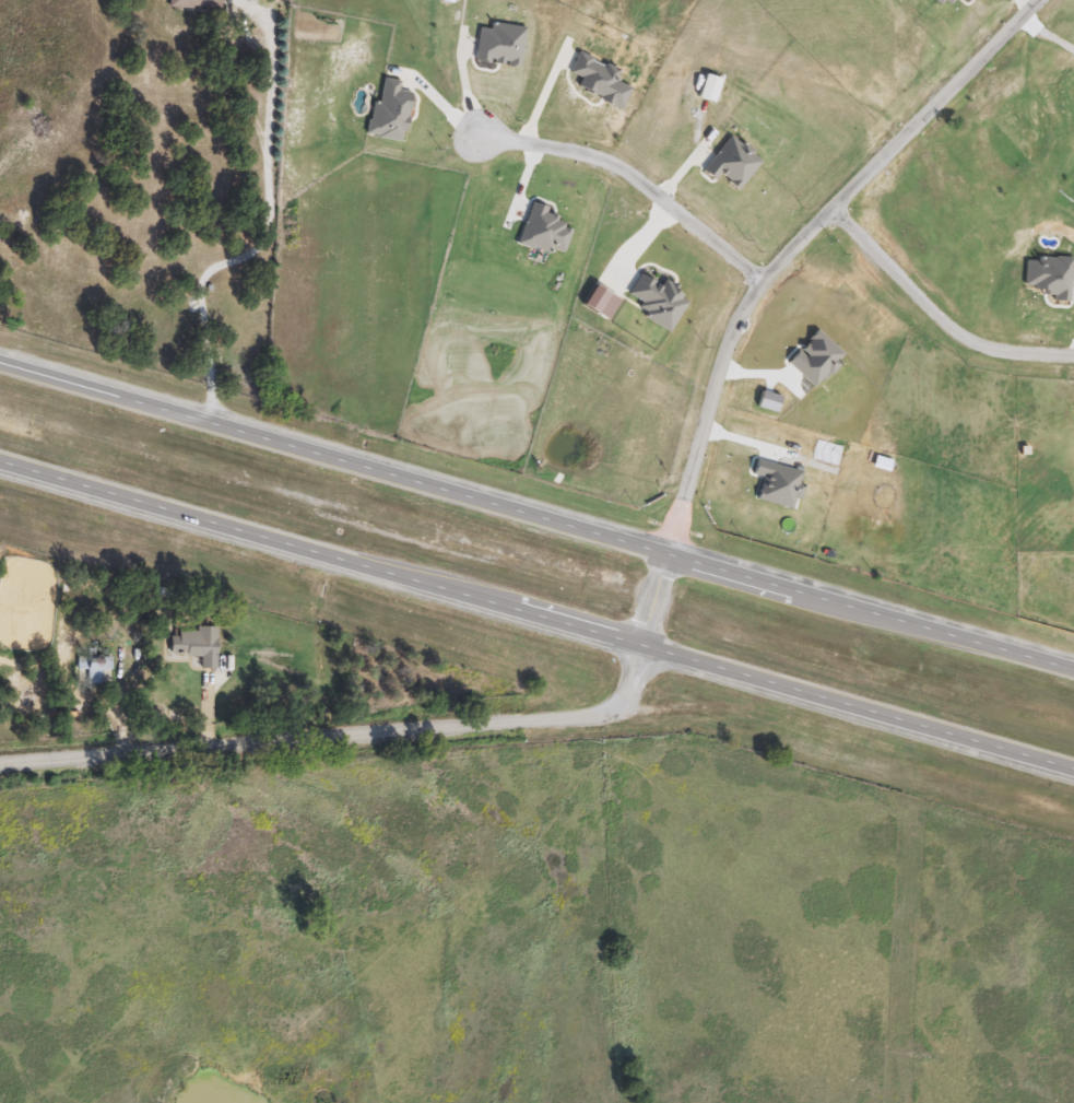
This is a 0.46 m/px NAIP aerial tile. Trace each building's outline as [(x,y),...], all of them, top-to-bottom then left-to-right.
[(200,656),(168,656),(169,629),(216,629),(215,669),(200,668),(200,656)] [(87,684),(87,670),(78,670),(78,657),(102,657),(102,684),(87,684)]
